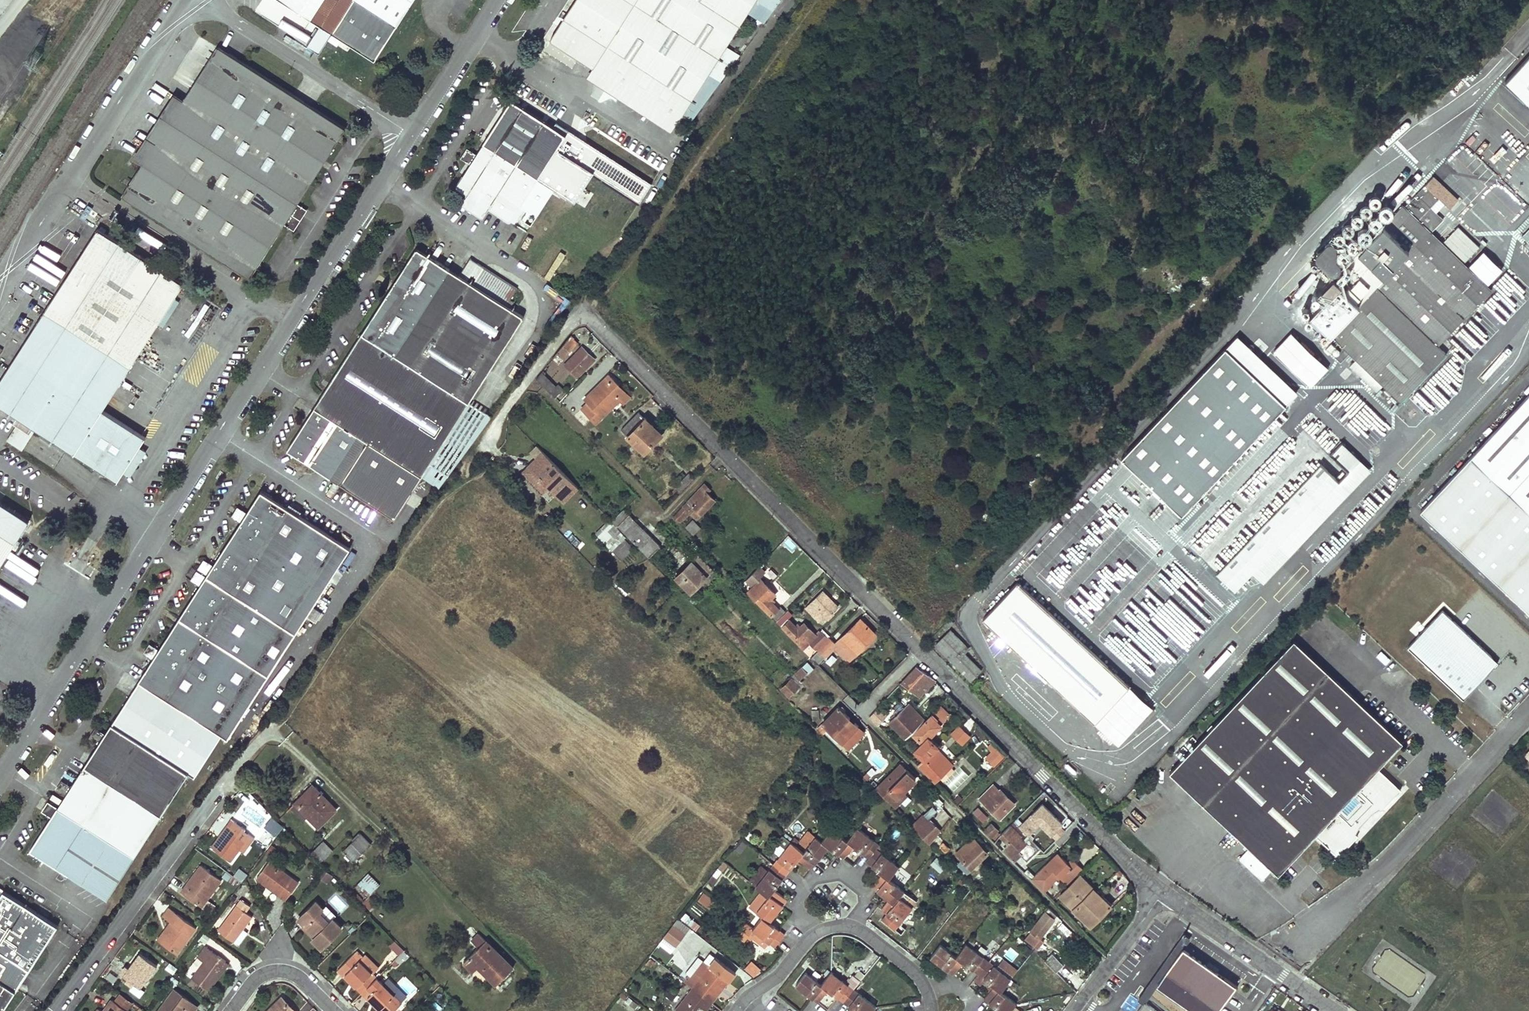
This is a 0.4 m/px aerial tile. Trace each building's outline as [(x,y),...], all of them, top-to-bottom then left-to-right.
[(294,21),(299,13),(280,0),(263,0),(262,2),(294,21)] [(299,13),(374,60),(413,0),(280,0),(299,13)] [(677,121),(678,122),(756,0),(575,0),(550,40),(593,67),(677,121)] [(163,132),(290,214),(292,212),(297,203),(345,128),(217,46),(183,100),(163,132)] [(1505,84),(1528,105),(1528,57),(1505,84)] [(586,77),(670,131),(677,121),(593,67),(586,77)] [(153,126),(163,132),(183,100),(173,94),(153,126)] [(483,144),(538,179),(554,189),(582,147),(565,136),(510,101),(502,113),(489,133),(483,144)] [(480,127),(489,133),(502,113),(493,107),(480,127)] [(133,158),(142,164),(163,132),(153,126),(133,158)] [(122,195),(249,278),(290,214),(163,132),(142,164),(122,195)] [(455,186),(510,222),(538,179),(483,144),(475,155),(468,165),(455,186)] [(459,159),(468,165),(475,155),(466,149),(459,159)] [(1330,295),(1311,315),(1338,341),(1330,351),(1341,361),(1350,352),(1401,401),(1454,346),(1453,341),(1448,336),(1491,291),(1464,265),(1480,248),(1458,228),(1443,244),(1431,232),(1443,220),(1431,207),(1439,198),(1450,208),(1458,200),(1434,177),(1404,207),(1402,206),(1387,222),(1376,211),(1368,219),(1358,209),(1314,255),(1334,276),(1322,288),(1330,295)] [(297,203),(292,212),(301,217),(306,209),(297,203)] [(118,482),(146,437),(103,410),(184,284),(98,228),(0,381),(0,406),(118,482)] [(416,248),(314,407),(368,442),(422,476),(439,487),(491,417),(470,403),(524,318),(510,308),(514,303),(510,300),(518,290),(470,259),(459,276),(416,248)] [(1292,331),(1273,350),(1310,386),(1329,368),(1292,331)] [(1265,357),(1239,332),(1158,416),(1186,443),(1239,387),(1293,437),(1208,528),(1198,538),(1190,547),(1236,590),(1351,468),(1333,450),(1336,448),(1255,369),(1260,363),(1265,357)] [(572,336),(554,358),(558,363),(578,341),(572,336)] [(583,347),(565,365),(577,377),(595,359),(583,347)] [(1260,363),(1255,369),(1336,448),(1342,442),(1260,363)] [(544,370),(537,379),(556,398),(564,390),(558,384),(556,387),(546,377),(548,374),(544,370)] [(598,387),(585,400),(588,403),(602,417),(620,400),(621,398),(614,390),(619,385),(610,375),(601,384),(602,385),(599,388),(598,387)] [(619,385),(614,390),(621,398),(620,400),(623,404),(631,397),(619,385)] [(1416,516),(1427,526),(1431,521),(1528,612),(1528,394),(1416,516)] [(602,417),(588,403),(582,409),(596,424),(602,417)] [(286,450),(340,485),(368,442),(314,407),(286,450)] [(639,412),(622,430),(645,453),(662,435),(639,412)] [(368,442),(340,485),(395,520),(422,476),(368,442)] [(543,453),(529,467),(563,502),(578,487),(543,453)] [(689,472),(675,487),(680,492),(694,477),(689,472)] [(705,484),(673,517),(678,522),(690,510),(697,518),(715,499),(707,492),(710,489),(705,484)] [(227,739),(349,548),(259,491),(138,681),(220,734),(227,739)] [(0,503),(0,565),(28,521),(0,503)] [(624,510),(612,522),(618,528),(619,527),(649,557),(660,546),(624,510)] [(693,519),(686,527),(694,535),(701,527),(693,519)] [(612,522),(597,536),(612,551),(622,541),(626,537),(618,528),(612,522)] [(1193,534),(1198,538),(1208,528),(1203,523),(1193,534)] [(572,531),(566,536),(576,547),(581,542),(572,531)] [(782,544),(793,550),(797,544),(786,537),(782,544)] [(622,541),(612,551),(622,561),(632,551),(622,541)] [(698,555),(676,577),(691,592),(713,570),(698,555)] [(763,563),(759,567),(764,572),(768,568),(763,563)] [(759,567),(746,581),(749,584),(752,587),(748,592),(776,620),(785,612),(780,607),(778,608),(773,603),(774,602),(772,599),(776,595),(759,578),(764,572),(759,567)] [(746,581),(740,586),(743,590),(749,584),(746,581)] [(1016,583),(982,619),(1093,723),(1128,687),(1016,583)] [(814,606),(809,611),(819,622),(824,618),(826,620),(839,607),(824,591),(811,603),(814,606)] [(805,608),(809,611),(814,606),(811,603),(805,608)] [(307,617),(315,622),(321,613),(312,608),(307,617)] [(1442,610),(1407,648),(1463,700),(1498,662),(1442,610)] [(844,637),(839,641),(851,653),(855,650),(858,653),(876,634),(861,619),(843,636),(844,637)] [(950,619),(943,626),(947,630),(954,623),(950,619)] [(790,620),(783,627),(805,649),(810,645),(816,651),(818,649),(826,641),(820,635),(817,637),(804,624),(798,629),(790,620)] [(950,630),(935,644),(971,681),(981,671),(965,654),(960,649),(964,645),(950,630)] [(1159,683),(1188,646),(1180,639),(1176,644),(1182,648),(1177,655),(1169,649),(1173,644),(1161,635),(1152,647),(1142,640),(1136,647),(1129,640),(1120,652),(1159,683)] [(826,641),(818,649),(825,657),(837,644),(830,637),(826,641)] [(1293,640),(1169,773),(1278,875),(1315,836),(1338,857),(1358,835),(1356,833),(1361,825),(1371,814),(1379,809),(1381,811),(1401,789),(1378,768),(1403,742),(1293,640)] [(964,645),(960,649),(965,654),(969,650),(964,645)] [(816,651),(811,656),(818,663),(825,657),(818,649),(816,651)] [(825,660),(831,665),(836,659),(831,654),(825,660)] [(801,666),(788,679),(790,681),(781,689),(788,696),(802,683),(800,680),(807,672),(801,666)] [(916,667),(901,683),(919,698),(924,692),(925,693),(935,682),(928,674),(916,667)] [(1401,670),(1397,675),(1405,683),(1409,678),(1401,670)] [(778,672),(769,680),(777,688),(786,680),(778,672)] [(220,734),(138,681),(112,724),(188,772),(194,776),(220,734)] [(899,702),(890,710),(895,716),(889,721),(905,739),(924,720),(908,704),(904,707),(899,702)] [(932,714),(913,733),(922,742),(913,751),(923,762),(918,767),(924,772),(941,756),(935,750),(937,748),(938,747),(929,738),(942,726),(940,724),(948,715),(939,705),(931,713),(932,714)] [(838,706),(817,728),(822,733),(827,729),(848,749),(858,739),(851,733),(848,735),(845,732),(851,726),(846,721),(850,718),(838,706)] [(878,707),(869,717),(880,728),(882,725),(880,723),(887,716),(878,707)] [(850,718),(846,721),(851,726),(845,732),(848,735),(851,733),(858,725),(850,718)] [(188,772),(112,724),(85,766),(161,815),(188,772)] [(858,725),(851,733),(858,739),(864,732),(858,725)] [(960,743),(968,736),(959,726),(951,734),(960,743)] [(998,751),(989,760),(994,765),(1003,756),(998,751)] [(943,753),(941,756),(950,765),(952,762),(943,753)] [(977,768),(982,763),(973,754),(968,758),(977,768)] [(941,756),(924,772),(933,781),(950,765),(941,756)] [(902,793),(914,781),(898,765),(876,788),(892,803),(902,793)] [(85,766),(58,808),(134,857),(161,815),(85,766)] [(993,785),(980,798),(1000,818),(1015,803),(1001,789),(999,790),(993,785)] [(304,794),(297,801),(320,825),(336,810),(313,787),(305,795),(304,794)] [(1427,792),(1420,800),(1426,805),(1433,798),(1427,792)] [(905,796),(902,793),(892,803),(895,806),(905,796)] [(978,806),(972,813),(983,823),(989,817),(978,806)] [(134,857),(58,808),(30,850),(107,899),(134,857)] [(923,815),(912,826),(917,831),(928,820),(923,815)] [(263,827),(275,836),(283,826),(271,817),(263,827)] [(213,848),(234,821),(231,819),(211,846),(213,848)] [(928,820),(917,831),(922,836),(930,844),(940,830),(929,819),(928,820)] [(249,845),(254,838),(244,831),(245,829),(234,821),(213,848),(231,861),(239,851),(245,842),(249,845)] [(991,823),(985,829),(994,839),(1000,833),(991,823)] [(1010,825),(1001,834),(1010,844),(1004,849),(1015,860),(1021,854),(1017,850),(1024,843),(1018,837),(1020,835),(1010,825)] [(769,942),(775,946),(785,934),(769,922),(788,899),(775,889),(798,858),(812,868),(829,846),(844,858),(854,846),(869,858),(866,861),(874,867),(883,873),(880,877),(872,887),(891,901),(894,904),(887,913),(882,919),(895,929),(912,906),(910,905),(899,897),(903,892),(904,890),(889,878),(898,865),(876,848),(879,844),(857,827),(847,840),(831,828),(822,840),(816,836),(807,847),(804,852),(790,842),(756,886),(769,896),(757,912),(762,916),(752,929),(769,942)] [(359,836),(342,851),(352,861),(371,844),(359,832),(357,834),(359,836)] [(796,835),(790,842),(804,852),(807,847),(804,844),(806,842),(796,835)] [(973,837),(965,845),(971,852),(979,844),(973,837)] [(243,853),(249,845),(245,842),(239,851),(243,853)] [(323,842),(314,850),(323,859),(331,851),(323,842)] [(943,842),(939,846),(945,853),(950,848),(943,842)] [(965,845),(957,853),(971,868),(987,852),(980,844),(979,844),(971,852),(965,845)] [(1247,849),(1239,860),(1263,880),(1271,870),(1247,849)] [(1066,884),(1082,868),(1075,861),(1070,866),(1067,862),(1057,852),(1032,878),(1042,890),(1043,889),(1044,889),(1058,875),(1066,884)] [(929,865),(941,873),(946,864),(935,857),(929,865)] [(1024,860),(1018,866),(1023,871),(1024,870),(1030,877),(1042,866),(1039,864),(1037,866),(1033,861),(1029,865),(1024,860)] [(297,883),(269,861),(257,878),(285,900),(297,883)] [(221,880),(201,866),(182,891),(202,906),(221,880)] [(883,873),(874,867),(871,870),(880,877),(883,873)] [(325,882),(331,875),(324,870),(319,877),(325,882)] [(369,873),(358,883),(370,894),(380,884),(369,873)] [(1080,875),(1076,879),(1086,889),(1089,885),(1080,875)] [(1076,879),(1059,896),(1069,906),(1086,889),(1076,879)] [(722,889),(712,881),(707,888),(716,896),(722,889)] [(1089,885),(1086,889),(1097,900),(1101,897),(1089,885)] [(1086,889),(1069,906),(1090,926),(1111,906),(1101,897),(1097,900),(1086,889)] [(969,907),(978,897),(972,891),(963,902),(969,907)] [(56,927),(3,892),(0,898),(0,1010),(1,1010),(56,927)] [(914,900),(903,892),(899,897),(910,905),(914,900)] [(714,902),(703,894),(697,900),(708,909),(714,902)] [(250,906),(242,900),(219,930),(234,941),(234,940),(239,944),(248,931),(243,928),(252,916),(246,912),(250,906)] [(322,908),(316,901),(299,918),(305,925),(315,936),(313,939),(321,947),(341,927),(333,919),(329,922),(319,912),(322,908)] [(894,904),(891,901),(884,910),(887,913),(894,904)] [(1045,912),(1025,938),(1034,946),(1056,916),(1047,906),(1043,910),(1045,912)] [(196,927),(169,908),(164,916),(171,922),(166,929),(169,931),(161,942),(176,953),(196,927)] [(693,928),(697,923),(685,914),(681,918),(693,928)] [(686,934),(674,924),(671,928),(664,936),(676,946),(686,934)] [(302,927),(313,939),(315,936),(305,925),(302,927)] [(158,940),(161,942),(169,931),(166,929),(158,940)] [(769,942),(752,929),(748,935),(765,948),(769,942)] [(478,948),(463,962),(473,972),(478,967),(495,985),(512,968),(478,934),(471,941),(478,948)] [(1183,934),(1137,999),(1143,1004),(1144,1002),(1156,984),(1182,949),(1189,938),(1183,934)] [(394,940),(386,948),(399,962),(407,954),(394,940)] [(1016,1003),(1001,991),(1011,978),(965,943),(955,956),(940,944),(930,956),(953,974),(962,961),(993,986),(983,998),(1000,1010),(1009,1010),(1016,1003)] [(225,961),(206,947),(199,957),(204,961),(192,977),(208,989),(218,976),(216,975),(225,961)] [(1156,984),(1195,1010),(1217,1010),(1234,987),(1237,988),(1238,987),(1224,977),(1224,978),(1182,949),(1156,984)] [(359,960),(353,953),(338,969),(344,976),(346,974),(356,985),(355,986),(361,993),(377,977),(372,972),(359,960)] [(157,966),(140,954),(129,969),(125,975),(124,975),(135,984),(141,988),(157,966)] [(359,960),(372,972),(378,967),(365,954),(359,960)] [(1051,955),(1046,960),(1056,969),(1061,965),(1051,955)] [(743,971),(756,977),(761,967),(748,960),(743,971)] [(228,963),(225,961),(216,975),(218,976),(228,963)] [(710,966),(675,1010),(676,1010),(695,1010),(699,1005),(706,1010),(718,996),(711,991),(717,983),(723,988),(729,981),(710,966)] [(831,972),(821,984),(806,972),(796,985),(817,1002),(828,990),(855,1010),(872,1010),(875,1006),(831,972)] [(346,974),(344,976),(355,986),(356,985),(346,974)] [(361,993),(368,1000),(369,998),(380,1009),(379,1010),(396,1010),(403,1004),(377,977),(361,993)] [(145,991),(141,988),(135,984),(131,989),(141,996),(145,991)] [(664,995),(671,1001),(677,994),(670,989),(664,995)] [(174,990),(159,1010),(160,1010),(190,1010),(193,1010),(197,1006),(174,990)] [(113,1000),(128,1010),(134,1003),(119,992),(113,1000)] [(631,1010),(633,1010),(638,1007),(630,997),(624,1002),(631,1010)] [(282,998),(268,1010),(296,1010),(282,998)] [(369,998),(368,1000),(379,1010),(380,1009),(369,998)] [(112,999),(107,1006),(109,1007),(106,1010),(128,1010),(113,1000),(112,999)] [(1138,1010),(1153,1010),(1154,1009),(1144,1002),(1143,1004),(1138,1010)]
